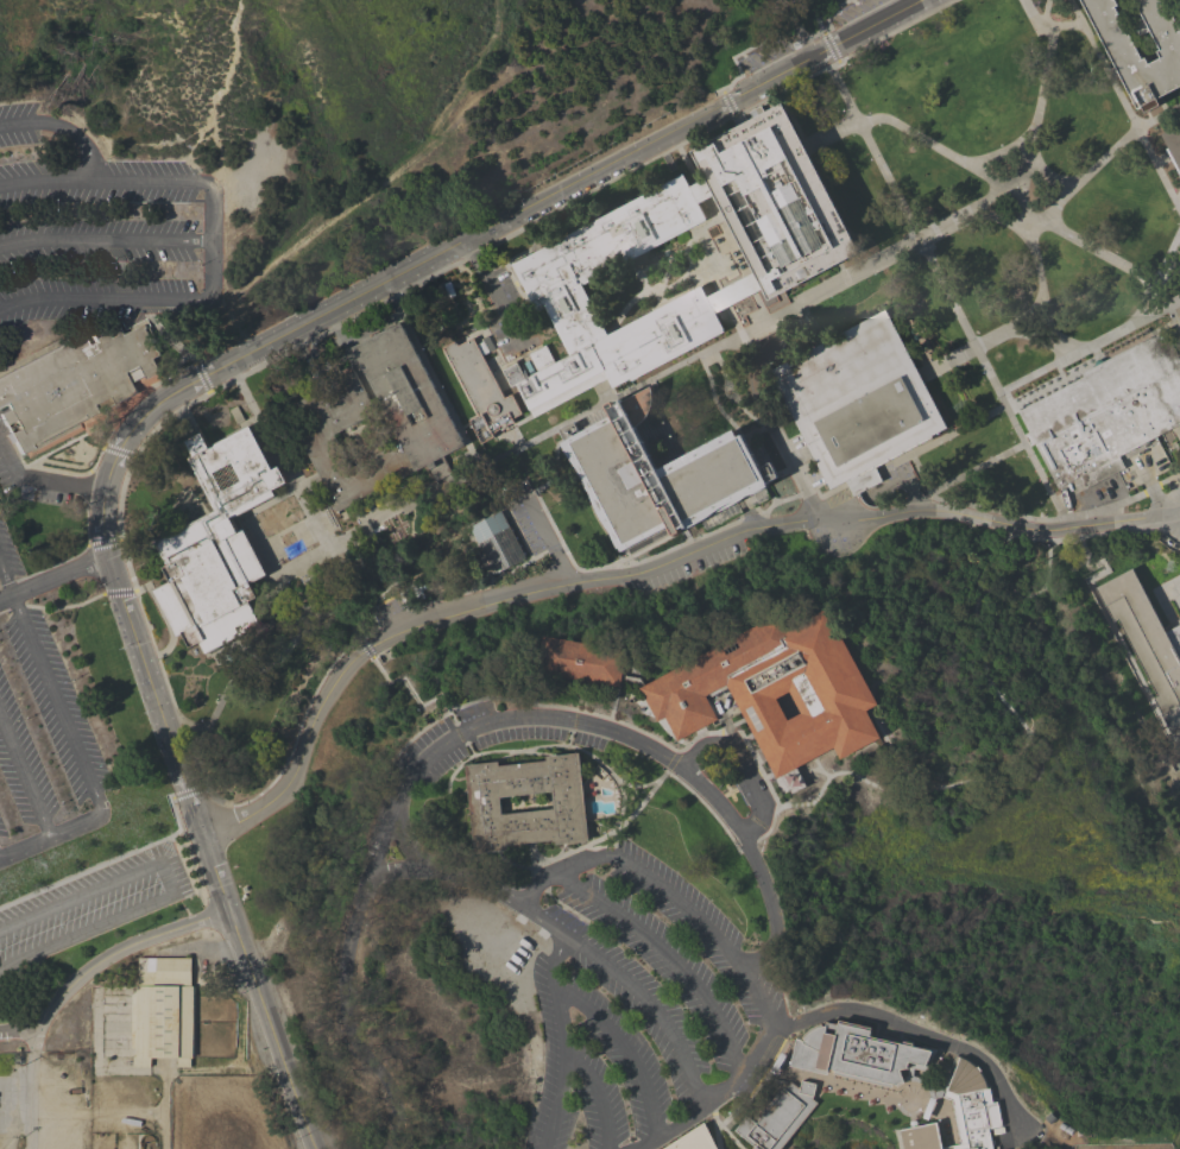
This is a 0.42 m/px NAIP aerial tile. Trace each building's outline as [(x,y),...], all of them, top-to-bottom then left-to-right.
[(1136,109),(1080,0),(1115,0),(1117,5),(1115,7),(1124,26),(1142,17),(1134,0),(1165,0),(1179,30),(1179,86),(1156,99),(1160,105),(1144,113),(1142,107),(1136,109)] [(690,152),(761,115),(783,105),(804,146),(860,253),(838,265),(784,293),(777,297),(769,302),(768,299),(763,291),(758,283),(756,278),(753,273),(711,190),(708,185),(690,152)] [(1160,134),(1179,124),(1179,176),(1166,149),(1167,147),(1160,134)] [(513,384),(528,411),(531,417),(605,379),(611,387),(627,379),(629,380),(722,332),(715,315),(712,308),(709,304),(706,298),(700,288),(699,289),(667,305),(662,308),(658,309),(606,334),(604,332),(579,284),(703,217),(694,200),(692,195),(681,173),(535,251),(510,265),(531,305),(539,301),(568,354),(554,362),(513,384)] [(945,428),(930,436),(930,437),(908,450),(873,467),(879,481),(851,495),(844,481),(829,488),(768,371),(816,346),(824,341),(827,339),(829,343),(839,337),(837,334),(847,328),(883,309),(919,377),(945,428)] [(399,321),(465,444),(444,455),(453,471),(435,480),(427,463),(336,511),(316,474),(307,455),(310,453),(285,406),(311,392),(297,364),(305,359),(311,355),(327,384),(352,371),(374,412),(333,434),(349,466),(399,440),(351,347),(399,321)] [(6,404),(0,407),(0,376),(81,334),(87,346),(94,341),(93,339),(119,326),(124,334),(144,323),(146,328),(145,328),(157,351),(158,351),(160,354),(153,358),(159,371),(146,378),(140,365),(126,372),(137,392),(106,409),(20,454),(13,441),(8,443),(5,435),(18,428),(13,419),(5,424),(0,416),(0,413),(8,409),(6,404)] [(1163,328),(1179,359),(1179,427),(1172,431),(1170,428),(1118,455),(1124,467),(1086,487),(1080,475),(1056,487),(1033,443),(1028,444),(1026,440),(1022,434),(1027,431),(1015,410),(1163,328)] [(504,398),(511,393),(520,412),(512,418),(513,421),(506,425),(506,427),(500,430),(500,429),(492,434),(493,436),(481,443),(468,419),(478,415),(441,347),(453,341),(455,346),(471,337),(504,398)] [(1048,394),(1095,366),(1090,356),(1042,384),(1048,394)] [(560,443),(566,440),(610,416),(605,405),(611,402),(613,405),(617,404),(620,400),(649,386),(651,397),(651,406),(646,415),(642,422),(635,427),(657,469),(732,430),(736,437),(740,435),(764,481),(766,486),(682,530),(673,536),(668,528),(620,551),(560,443)] [(169,581),(160,567),(165,564),(153,543),(212,511),(219,507),(215,501),(210,504),(185,457),(191,455),(184,441),(191,437),(200,433),(208,447),(248,425),(272,469),(277,466),(286,482),(272,490),(275,494),(235,517),(232,518),(238,530),(242,528),(267,574),(250,583),(257,596),(248,601),(260,624),(204,654),(198,643),(189,649),(181,633),(176,636),(152,591),(169,581)] [(511,529),(512,529),(513,531),(512,532),(515,537),(517,536),(518,539),(517,539),(519,544),(520,544),(522,547),(520,548),(523,553),(525,551),(526,555),(524,555),(525,557),(509,566),(509,567),(493,575),(469,528),(484,519),(500,510),(511,529)] [(1166,632),(1179,624),(1179,727),(1170,732),(1153,699),(1156,696),(1117,619),(1112,621),(1096,587),(1132,568),(1166,632)] [(782,613),(789,629),(826,608),(877,705),(865,711),(879,738),(838,759),(832,747),(812,758),(774,778),(725,684),(703,696),(715,719),(675,740),(662,718),(655,720),(638,688),(782,613)] [(624,650),(618,687),(537,673),(544,636),(624,650)] [(545,760),(544,756),(579,752),(587,841),(555,845),(555,840),(506,845),(507,850),(473,853),(463,765),(497,762),(498,766),(545,760)] [(191,958),(191,985),(138,985),(138,958),(191,958)] [(135,986),(193,986),(193,987),(195,987),(195,1023),(193,1023),(193,1028),(194,1028),(194,1056),(193,1056),(193,1059),(191,1059),(191,1067),(177,1067),(177,1059),(151,1059),(151,1068),(133,1068),(133,1056),(131,1056),(131,986),(135,986)] [(908,1068),(900,1069),(904,1082),(898,1086),(897,1085),(892,1084),(892,1087),(834,1074),(834,1072),(828,1069),(827,1074),(790,1066),(796,1037),(802,1041),(803,1038),(802,1037),(804,1034),(808,1031),(812,1028),(815,1027),(819,1024),(822,1023),(822,1025),(826,1025),(826,1022),(838,1024),(839,1019),(872,1028),(870,1036),(902,1043),(903,1040),(914,1043),(913,1046),(930,1050),(930,1047),(938,1049),(926,1072),(922,1069),(919,1069),(914,1068),(908,1068)] [(942,1148),(960,1144),(952,1100),(941,1097),(948,1075),(952,1077),(959,1056),(967,1060),(974,1065),(976,1067),(977,1066),(982,1071),(979,1072),(982,1074),(984,1080),(987,1088),(989,1088),(992,1103),(997,1101),(1002,1125),(989,1129),(993,1148),(904,1148),(900,1129),(910,1126),(910,1120),(916,1120),(916,1125),(936,1122),(942,1148)] [(941,1098),(936,1098),(928,1119),(922,1118),(930,1097),(930,1094),(928,1091),(927,1088),(925,1086),(922,1084),(919,1081),(915,1080),(910,1080),(905,1081),(905,1077),(909,1075),(908,1068),(914,1068),(913,1075),(917,1077),(921,1078),(925,1080),(927,1082),(932,1087),(933,1090),(934,1093),(935,1093),(942,1073),(948,1075),(941,1098)] [(816,1103),(780,1148),(752,1148),(755,1145),(734,1130),(746,1116),(751,1119),(755,1113),(761,1118),(762,1116),(761,1115),(780,1090),(782,1091),(784,1088),(784,1090),(790,1081),(799,1088),(801,1080),(815,1084),(812,1099),(816,1103)] [(701,1122),(716,1148),(659,1148),(701,1122)]
